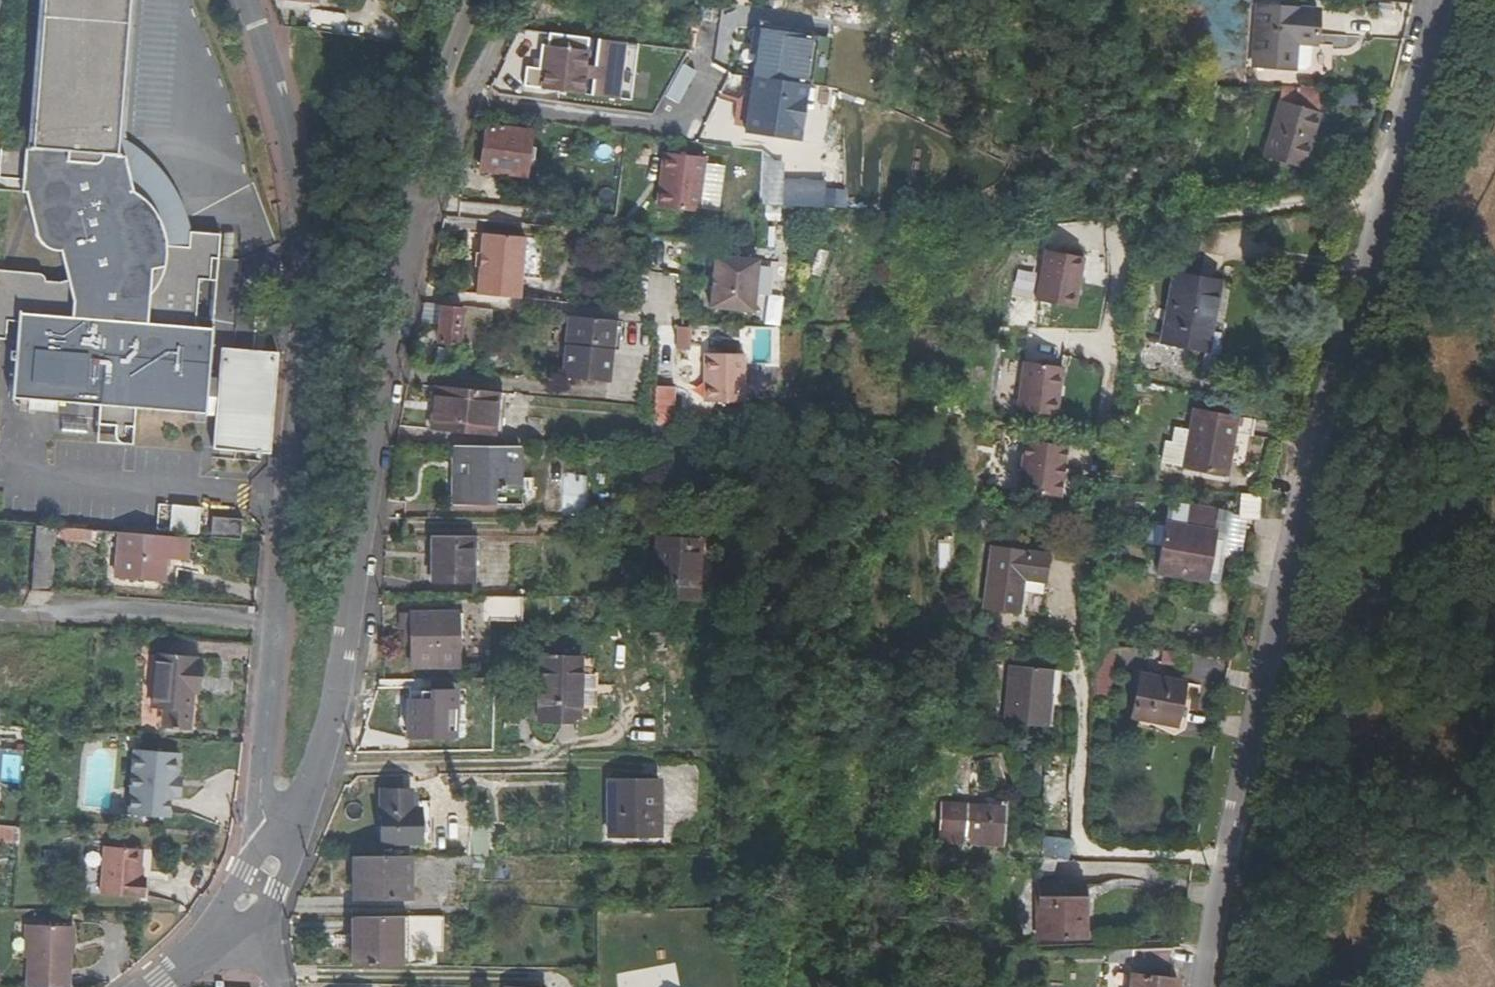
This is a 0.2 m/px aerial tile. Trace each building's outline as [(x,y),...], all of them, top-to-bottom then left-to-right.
[(127,0),(42,0),(30,149),(0,146),(0,180),(20,181),(19,193),(24,194),(36,240),(40,245),(44,249),(46,250),(52,253),(60,253),(64,282),(56,283),(42,282),(42,275),(0,271),(0,340),(3,341),(4,321),(15,322),(13,351),(8,351),(7,361),(13,361),(10,401),(97,407),(96,427),(132,429),(133,409),(204,414),(208,328),(190,327),(194,280),(205,281),(206,259),(213,259),(215,235),(184,232),(183,248),(163,246),(161,246),(159,246),(156,248),(154,250),(153,253),(152,268),(120,265),(109,222),(126,218),(130,216),(131,214),(132,213),(132,212),(133,208),(122,171),(124,158),(114,157),(127,0)] [(1399,19),(1400,4),(1386,3),(1385,18),(1399,19)] [(307,29),(345,36),(349,14),(310,8),(307,29)] [(1311,45),(1315,45),(1317,11),(1258,8),(1254,68),(1293,71),(1294,68),(1296,44),(1311,45)] [(810,84),(817,35),(759,26),(752,75),(754,76),(808,84),(810,84)] [(537,58),(536,68),(531,67),(524,66),(521,86),(580,93),(582,77),(591,78),(589,94),(615,97),(622,42),(596,38),(594,54),(585,53),(586,37),(546,32),(545,44),(539,44),(537,58)] [(1296,44),(1294,68),(1304,69),(1309,65),(1311,45),(1296,44)] [(800,140),(808,84),(754,76),(746,132),(800,140)] [(1265,161),(1302,173),(1318,116),(1281,105),(1265,161)] [(526,174),(530,132),(513,130),(514,124),(506,123),(505,129),(485,127),(480,170),(526,174)] [(725,161),(684,155),(677,209),(718,214),(725,161)] [(522,297),(529,235),(485,231),(483,251),(482,263),(479,293),(522,297)] [(1082,258),(1044,250),(1034,300),(1072,307),(1082,258)] [(757,258),(714,255),(710,306),(752,310),(757,258)] [(1163,341),(1208,349),(1222,279),(1177,270),(1163,341)] [(1016,274),(1013,293),(1030,295),(1033,277),(1016,274)] [(463,341),(468,308),(445,305),(440,343),(462,346),(463,341)] [(495,308),(469,305),(468,308),(463,341),(480,343),(481,326),(492,327),(495,308)] [(614,319),(569,315),(564,376),(607,381),(614,319)] [(672,324),(672,348),(687,348),(687,324),(672,324)] [(756,350),(715,349),(715,376),(719,376),(718,400),(755,401),(756,350)] [(219,366),(215,451),(271,455),(276,353),(234,351),(231,352),(227,354),(224,357),(222,358),(220,362),(219,366)] [(1062,365),(1024,358),(1015,406),(1053,413),(1062,365)] [(672,413),(672,384),(654,384),(653,412),(672,413)] [(502,393),(439,386),(435,429),(497,436),(502,393)] [(1160,462),(1221,474),(1232,418),(1187,410),(1184,428),(1168,425),(1166,440),(1159,439),(1155,458),(1160,459),(1160,462)] [(132,429),(96,427),(95,444),(131,446),(132,429)] [(1024,439),(1017,490),(1060,496),(1067,445),(1024,439)] [(459,498),(499,498),(499,486),(517,486),(518,449),(461,449),(459,498)] [(517,486),(499,486),(499,498),(527,499),(528,449),(518,449),(517,486)] [(1237,516),(1257,518),(1258,493),(1239,492),(1237,516)] [(1187,525),(1167,521),(1157,570),(1216,582),(1230,514),(1190,505),(1187,525)] [(172,506),(170,532),(199,534),(201,509),(172,506)] [(242,542),(244,519),(213,517),(213,539),(242,542)] [(31,591),(50,592),(55,527),(36,526),(31,591)] [(61,539),(75,539),(76,529),(61,528),(61,539)] [(76,529),(75,539),(91,540),(91,530),(76,529)] [(163,557),(186,558),(188,539),(119,533),(115,575),(161,579),(163,557)] [(475,538),(433,537),(432,582),(474,583),(475,538)] [(667,600),(708,597),(702,537),(661,541),(667,600)] [(1024,575),(1044,578),(1047,552),(993,545),(985,603),(1019,608),(1024,575)] [(531,601),(466,599),(466,617),(465,626),(530,628),(531,601)] [(418,666),(464,668),(465,626),(466,617),(420,615),(418,666)] [(650,643),(670,643),(671,632),(651,632),(650,643)] [(1093,676),(1096,676),(1110,676),(1111,645),(1093,643),(1093,661),(1093,676)] [(1190,653),(1165,650),(1164,669),(1188,671),(1190,653)] [(195,660),(156,657),(153,708),(164,709),(163,727),(190,729),(192,691),(193,678),(199,679),(200,665),(195,665),(195,660)] [(583,705),(583,675),(582,657),(542,657),(542,723),(583,723),(583,705)] [(1004,719),(1045,725),(1053,668),(1012,662),(1004,719)] [(1132,716),(1176,725),(1185,682),(1142,674),(1132,716)] [(597,705),(597,675),(583,675),(583,705),(597,705)] [(1110,676),(1096,676),(1096,695),(1110,696),(1110,676)] [(179,748),(134,746),(131,810),(171,812),(172,790),(173,771),(178,771),(179,748)] [(182,791),(183,772),(178,771),(173,771),(172,790),(182,791)] [(618,833),(665,831),(664,778),(616,779),(618,833)] [(422,810),(417,810),(416,793),(387,793),(388,845),(423,845),(422,810)] [(938,844),(997,847),(999,810),(939,808),(938,844)] [(1072,860),(1072,843),(1045,841),(1044,858),(1072,860)] [(148,844),(109,842),(107,890),(148,892),(149,873),(147,872),(148,844)] [(411,860),(355,861),(355,901),(411,900),(411,860)] [(1083,906),(1087,906),(1087,884),(1040,884),(1040,937),(1082,938),(1083,906)] [(413,917),(405,918),(405,969),(414,969),(413,917)] [(405,918),(359,919),(359,969),(405,969),(405,918)] [(44,961),(43,986),(85,986),(85,957),(86,930),(45,928),(44,961)] [(1134,951),(1131,986),(1178,986),(1178,981),(1169,979),(1172,950),(1134,951)]
